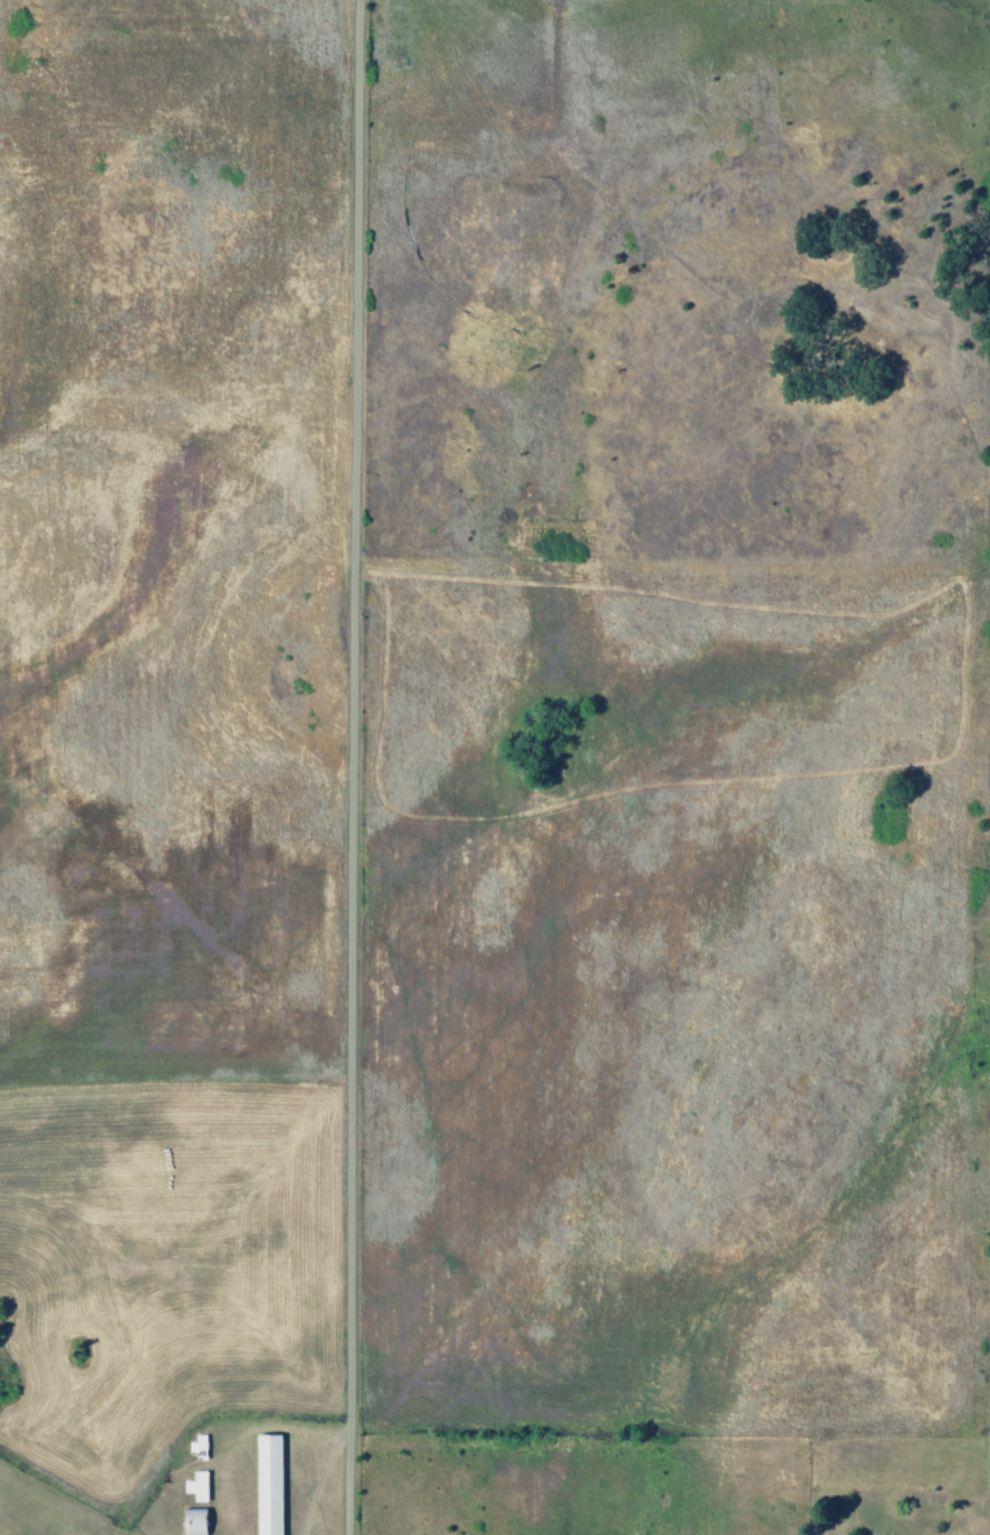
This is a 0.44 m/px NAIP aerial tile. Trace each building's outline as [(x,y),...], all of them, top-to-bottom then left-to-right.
[(204,1450),(204,1434),(193,1435),(193,1443),(188,1443),(189,1450),(204,1450)] [(254,1435),(255,1534),(280,1534),(279,1434),(254,1435)] [(205,1501),(205,1471),(191,1471),(191,1480),(182,1480),(182,1493),(191,1493),(191,1501),(205,1501)]
